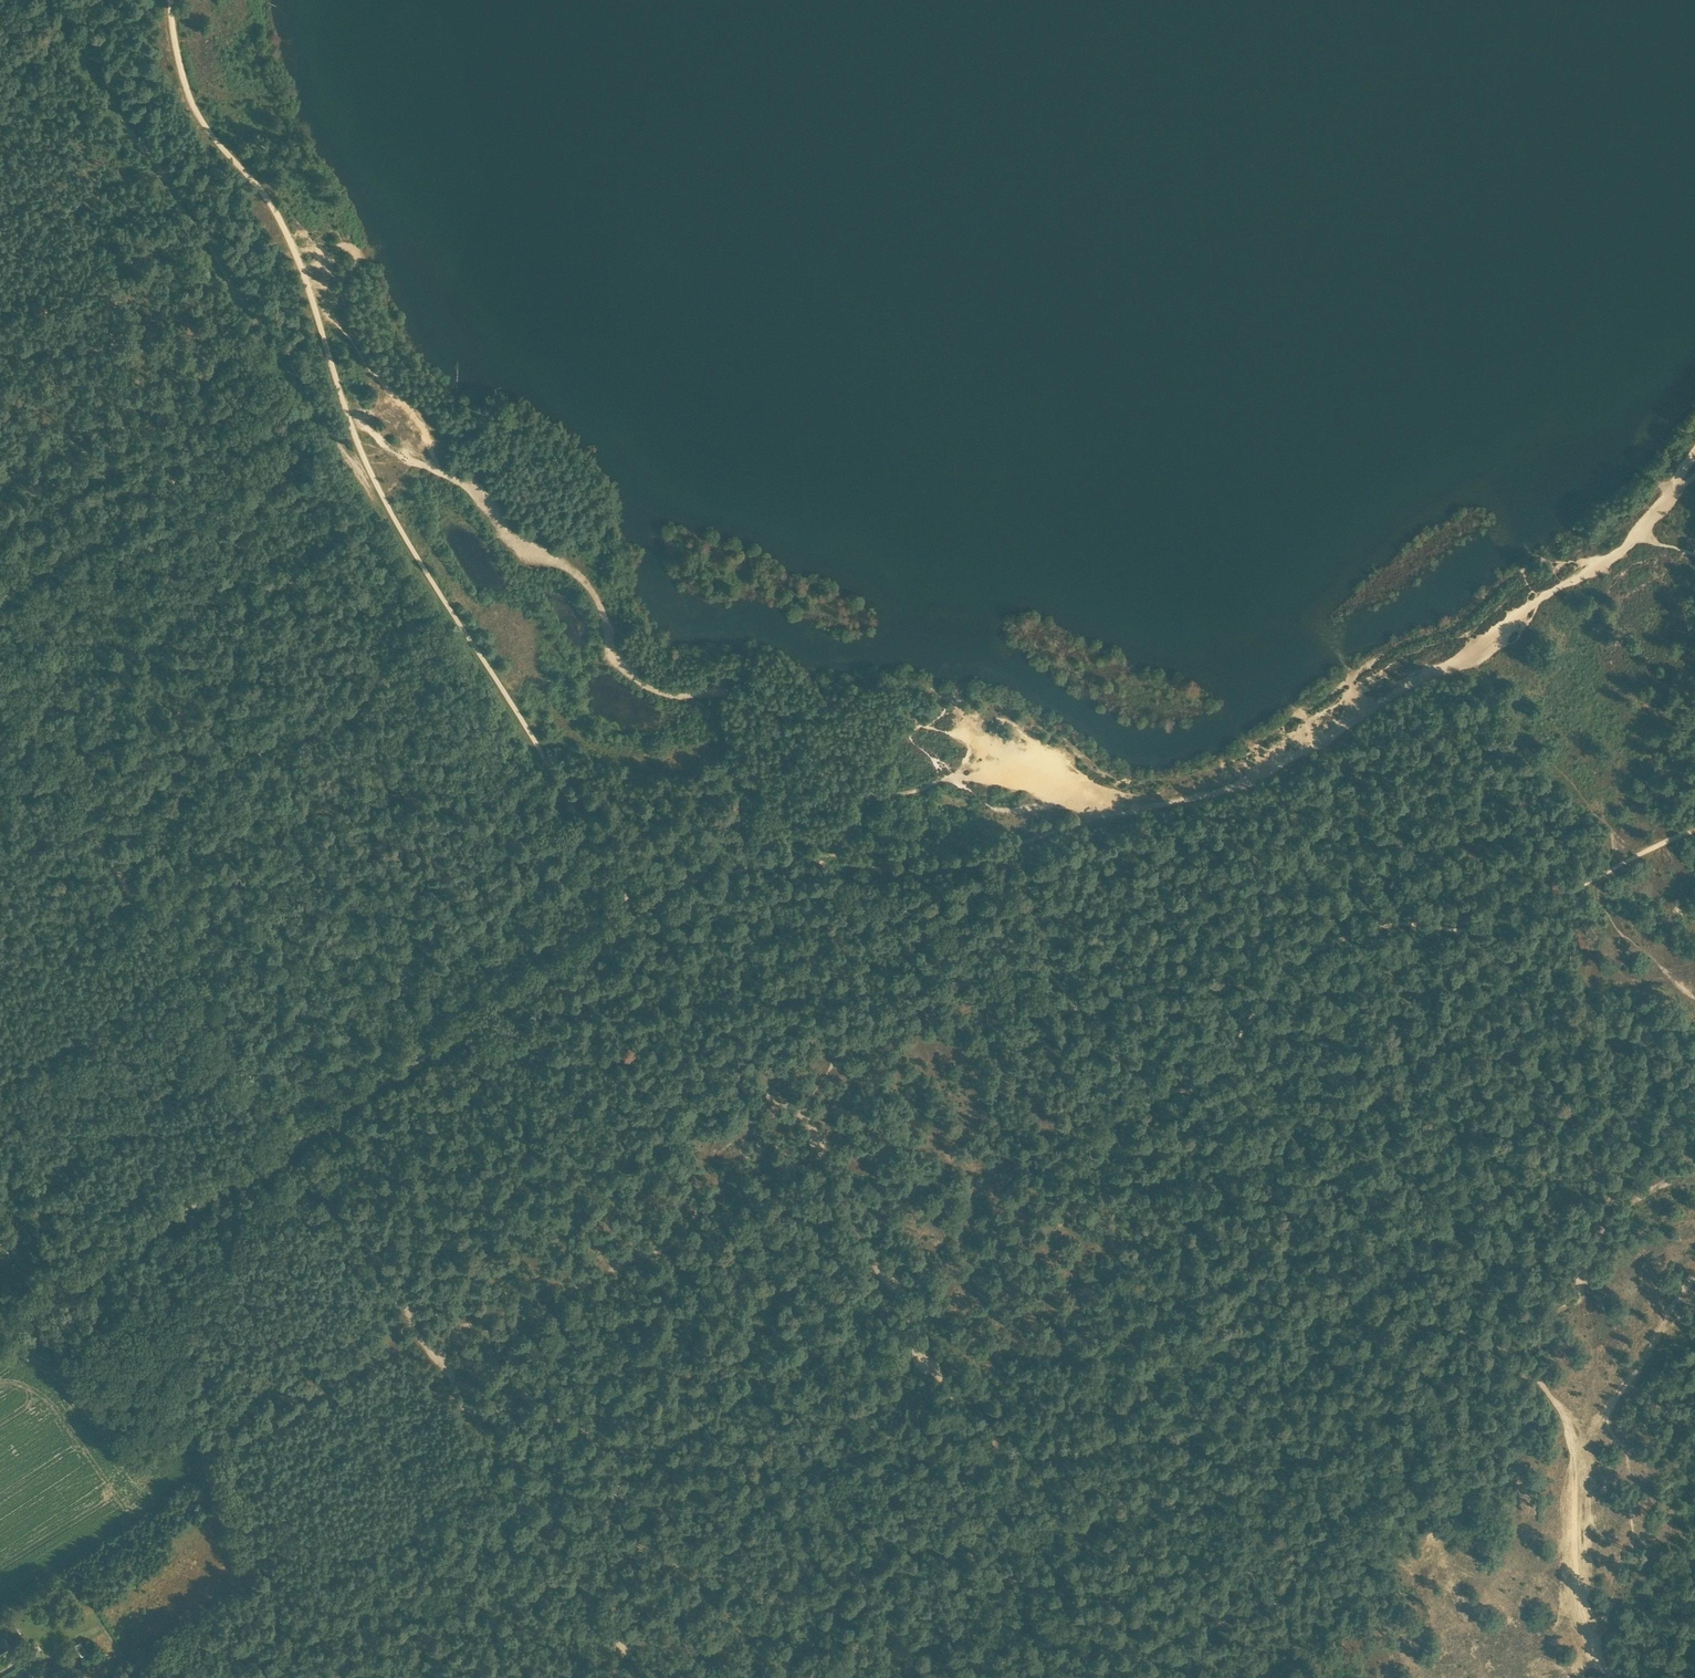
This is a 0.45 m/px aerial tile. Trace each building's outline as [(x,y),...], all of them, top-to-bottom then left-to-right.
[(54,1597),(57,1593),(56,1589),(51,1588),(48,1591),(49,1596),(54,1597)] [(0,1631),(0,1651),(23,1636),(15,1623),(3,1632),(2,1630),(0,1631)] [(82,1656),(88,1652),(81,1641),(75,1645),(82,1656)] [(37,1656),(33,1650),(25,1655),(19,1658),(23,1665),(29,1661),(37,1656)]
